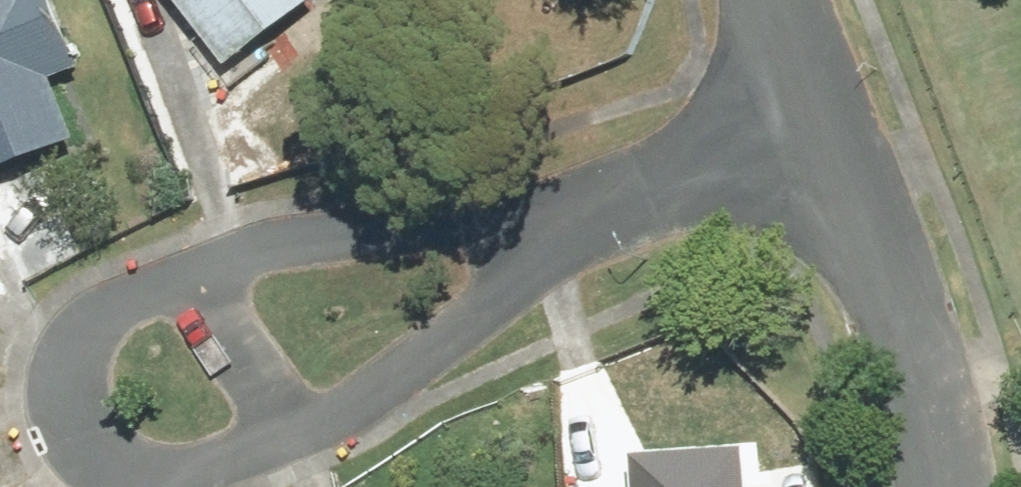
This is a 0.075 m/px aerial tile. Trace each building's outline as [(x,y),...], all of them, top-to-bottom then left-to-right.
[(87,138),(65,82),(97,70),(69,0),(0,0),(0,172),(87,138)] [(253,65),(334,0),(201,0),(253,65)]
